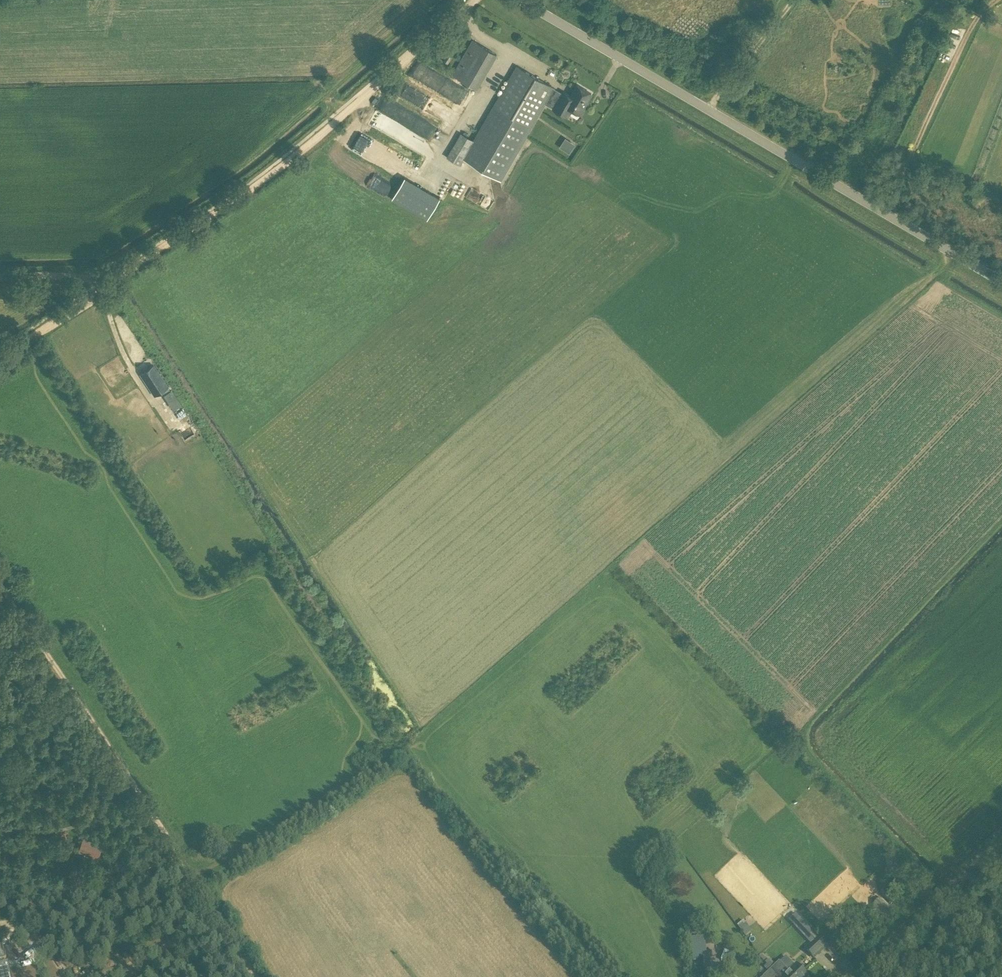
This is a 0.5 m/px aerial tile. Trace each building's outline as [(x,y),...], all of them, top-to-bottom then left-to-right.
[(476,88),(496,54),(473,40),(453,74),(476,88)] [(449,63),(453,56),(447,53),(443,61),(449,63)] [(459,99),(464,86),(416,65),(411,77),(459,99)] [(517,66),(493,107),(473,140),(475,141),(464,159),(472,163),(501,179),(545,103),(553,108),(553,109),(567,117),(571,109),(580,114),(586,106),(584,105),(591,93),(577,85),(571,96),(563,92),(562,93),(554,88),(517,66)] [(422,105),(429,92),(406,81),(400,94),(422,105)] [(418,121),(414,129),(382,111),(374,126),(378,128),(379,126),(425,151),(430,142),(418,136),(424,124),(418,121)] [(424,136),(436,124),(431,119),(420,132),(424,136)] [(464,159),(475,141),(473,140),(461,133),(446,157),(461,165),(464,159)] [(469,197),(481,201),(485,191),(473,187),(469,197)] [(486,206),(491,209),(495,203),(490,200),(486,206)] [(170,391),(167,386),(153,365),(140,374),(154,395),(162,390),(164,394),(170,391)] [(63,829),(76,826),(74,816),(61,819),(63,829)] [(102,845),(95,842),(88,840),(87,842),(82,840),(78,849),(98,857),(102,845)] [(884,916),(890,910),(880,900),(874,907),(884,916)] [(814,933),(800,918),(793,925),(806,939),(810,944),(817,937),(814,933)] [(745,929),(741,923),(737,926),(741,932),(742,932),(745,929)] [(813,958),(827,946),(818,936),(817,937),(810,944),(805,949),(813,958)] [(167,957),(177,954),(175,949),(165,952),(167,957)] [(696,960),(707,958),(707,953),(692,954),(693,961),(697,961),(696,960)] [(729,953),(726,961),(734,963),(736,955),(729,953)] [(709,958),(696,960),(699,976),(712,976),(709,958)] [(778,976),(808,976),(797,966),(790,972),(779,961),(774,966),(770,962),(766,966),(778,976)] [(0,963),(0,962),(0,976),(9,976),(6,962),(0,963)] [(766,966),(765,968),(769,972),(763,976),(778,976),(766,966)] [(828,970),(834,976),(841,976),(832,967),(828,970)]
